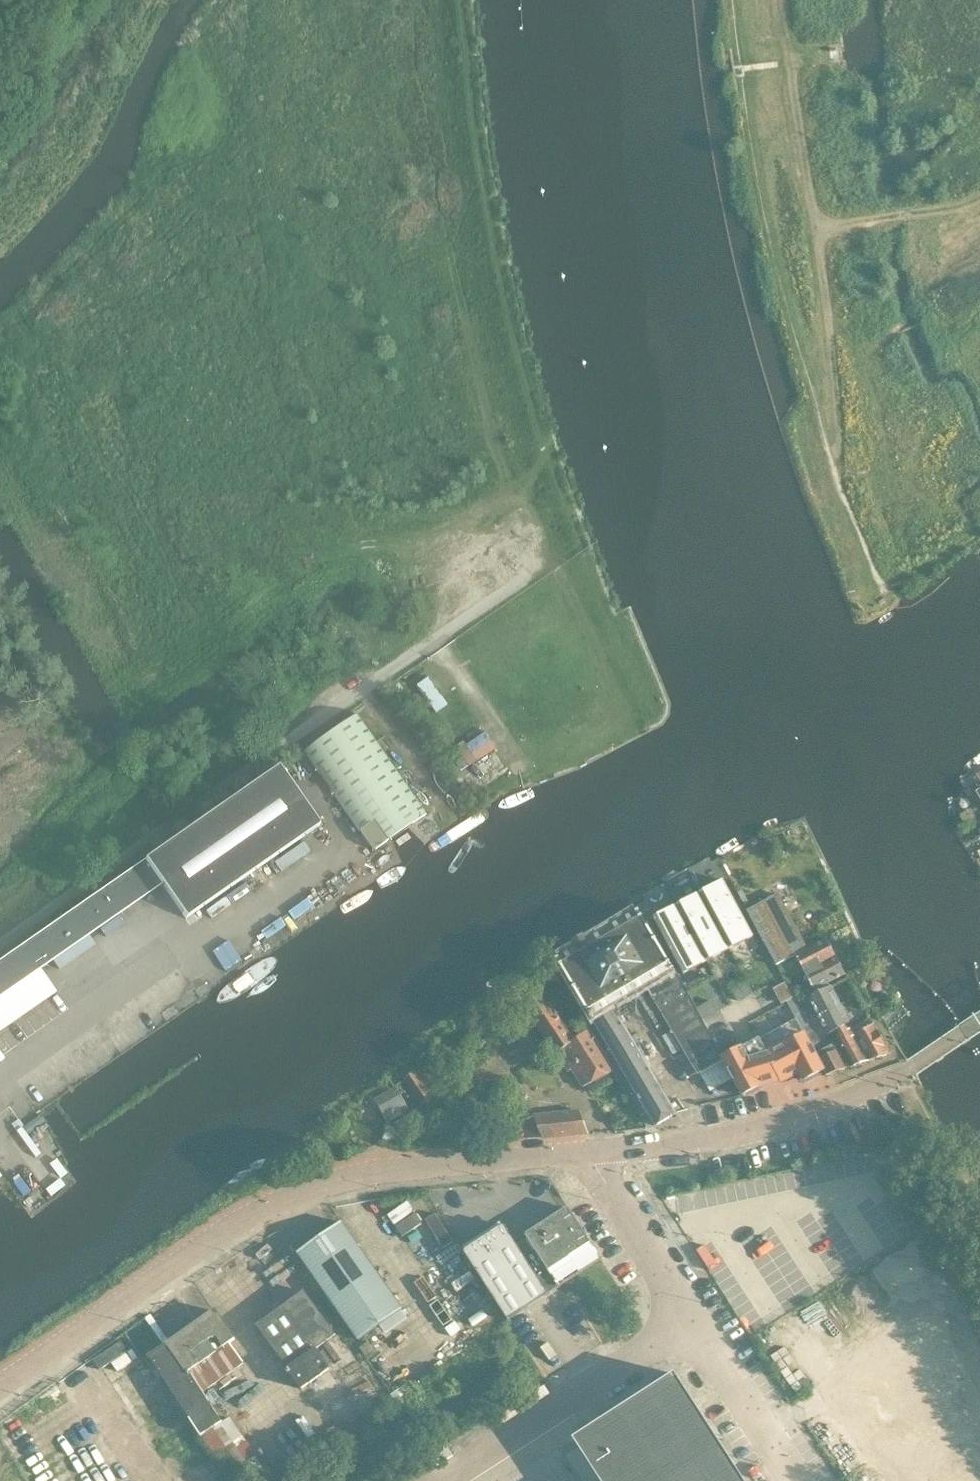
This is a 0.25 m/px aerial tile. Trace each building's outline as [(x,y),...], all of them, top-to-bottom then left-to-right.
[(305,753),(374,852),(427,815),(358,716),(305,753)] [(0,766),(0,775),(16,798),(43,780),(23,750),(0,766)] [(56,995),(40,971),(161,886),(185,922),(320,829),(279,771),(47,932),(0,965),(0,1034),(56,995)] [(968,812),(961,816),(965,822),(972,818),(968,812)] [(724,880),(700,893),(730,949),(754,936),(742,914),(738,916),(731,903),(735,901),(724,880)] [(730,949),(700,893),(677,905),(707,961),(730,949)] [(807,948),(802,938),(806,936),(808,941),(824,933),(814,913),(798,922),(803,931),(799,933),(777,893),(747,909),(764,941),(776,965),(796,955),(809,980),(814,989),(845,973),(834,951),(829,941),(827,937),(807,948)] [(707,961),(677,905),(653,918),(664,939),(668,937),(675,950),(671,952),(683,974),(707,961)] [(656,935),(642,909),(559,957),(560,959),(657,1124),(678,1112),(615,1006),(648,986),(700,1074),(702,1072),(712,1090),(735,1076),(725,1056),(703,1019),(697,1008),(656,935)] [(747,981),(732,989),(738,1001),(753,993),(747,981)] [(785,984),(774,990),(782,1005),(787,1002),(793,999),(785,984)] [(808,996),(817,1014),(829,1038),(834,1036),(850,1028),(847,1022),(848,1022),(839,1003),(830,985),(808,996)] [(567,1069),(570,1067),(601,1050),(588,1028),(585,1025),(579,1028),(582,1032),(573,1038),(539,986),(520,999),(567,1069)] [(793,999),(787,1002),(796,1020),(797,1020),(795,1015),(801,1012),(802,1012),(795,998),(793,999)] [(712,1000),(697,1008),(703,1019),(718,1011),(712,1000)] [(812,1025),(805,1010),(801,1012),(795,1015),(797,1020),(802,1030),(812,1025)] [(870,1018),(850,1028),(834,1036),(850,1067),(891,1054),(874,1023),(873,1024),(870,1018)] [(794,1071),(797,1069),(804,1081),(823,1071),(808,1042),(802,1030),(797,1020),(796,1020),(725,1056),(735,1076),(743,1095),(764,1085),(777,1081),(784,1077),(785,1079),(795,1073),(794,1071)] [(820,1036),(814,1024),(812,1025),(802,1030),(808,1042),(820,1036)] [(826,1047),(820,1036),(808,1042),(823,1071),(824,1070),(826,1075),(846,1068),(834,1044),(826,1047)] [(601,1050),(570,1067),(583,1087),(613,1071),(601,1050)] [(434,1098),(418,1074),(406,1081),(422,1106),(434,1098)] [(410,1109),(396,1086),(374,1099),(378,1105),(373,1108),(384,1125),(410,1109)] [(579,1111),(532,1116),(543,1138),(588,1133),(579,1111)] [(532,1116),(520,1121),(528,1138),(543,1138),(532,1116)] [(394,1124),(402,1138),(410,1134),(406,1127),(412,1123),(408,1117),(402,1120),(402,1119),(394,1124)] [(602,1260),(570,1210),(569,1209),(555,1218),(554,1217),(548,1221),(548,1222),(527,1236),(527,1237),(516,1244),(504,1225),(464,1252),(507,1320),(560,1286),(600,1260),(601,1260),(602,1260)] [(342,1222),(298,1253),(358,1340),(402,1309),(342,1222)] [(304,1292),(257,1325),(288,1369),(285,1371),(287,1374),(290,1372),(301,1388),(329,1369),(315,1349),(335,1334),(304,1292)] [(203,1392),(244,1363),(230,1343),(235,1339),(215,1311),(150,1358),(152,1361),(201,1435),(214,1455),(216,1453),(234,1480),(250,1480),(266,1471),(230,1416),(222,1421),(203,1392)] [(684,1389),(579,1456),(595,1480),(743,1480),(684,1389)]
